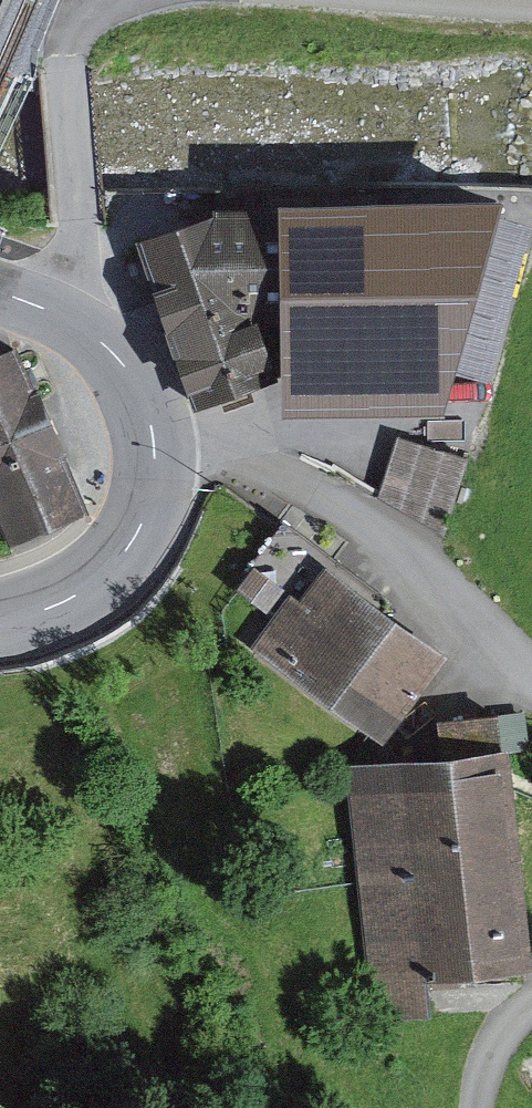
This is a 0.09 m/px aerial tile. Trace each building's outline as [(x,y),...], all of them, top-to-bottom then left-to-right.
[(284,400),(445,394),(500,176),(281,179),(229,201),(140,234),(196,404),(283,372),(284,400)] [(94,501),(11,339),(0,345),(0,549),(94,501)] [(457,507),(477,436),(405,416),(385,488),(457,507)] [(444,640),(326,553),(260,642),(378,730),(444,640)] [(505,751),(371,766),(394,976),(528,961),(505,751)]
